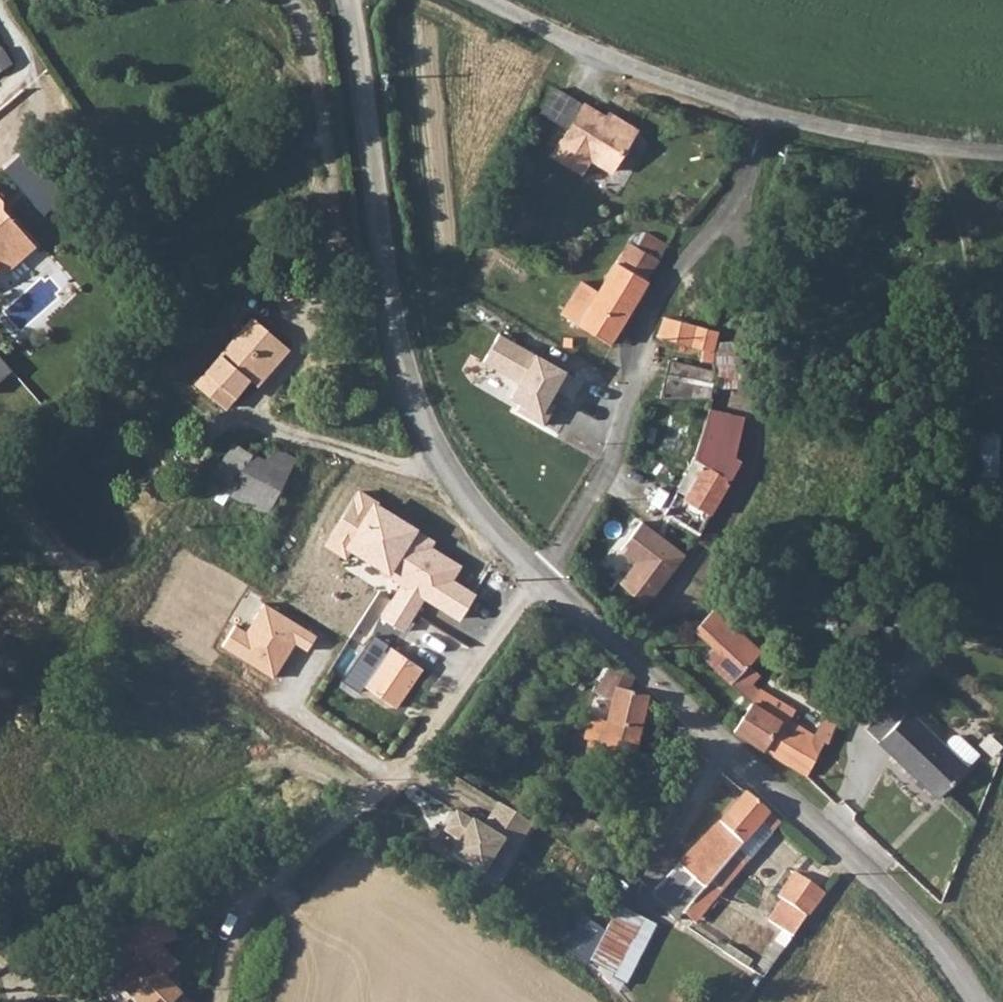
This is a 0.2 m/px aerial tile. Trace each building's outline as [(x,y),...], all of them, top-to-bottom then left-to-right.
[(585,101),(551,157),(578,173),(588,158),(610,171),(634,131),(585,101)] [(15,250),(1,238),(15,223),(0,208),(0,265),(15,250)] [(15,223),(1,238),(15,250),(29,235),(15,223)] [(645,238),(616,288),(652,309),(689,247),(659,232),(652,239),(645,238)] [(605,282),(586,318),(599,326),(608,305),(616,288),(605,282)] [(616,288),(608,305),(645,324),(652,309),(616,288)] [(707,307),(718,312),(727,297),(715,292),(707,307)] [(608,305),(599,326),(633,344),(645,324),(608,305)] [(692,315),(680,331),(715,354),(709,366),(687,367),(682,403),(721,407),(732,339),(692,315)] [(189,384),(215,405),(220,400),(241,377),(250,384),(282,348),(247,317),(189,384)] [(498,337),(485,358),(529,385),(515,409),(541,425),(556,400),(542,392),(546,384),(567,397),(576,383),(498,337)] [(704,500),(704,506),(724,521),(754,475),(758,468),(754,465),(755,422),(720,419),(710,473),(696,493),(704,500)] [(984,432),(983,476),(1002,476),(1002,458),(1002,433),(984,432)] [(231,441),(210,471),(231,485),(236,479),(242,484),(232,500),(263,520),(271,508),(290,479),(261,461),(231,441)] [(270,446),(261,461),(290,479),(300,465),(270,446)] [(378,473),(340,532),(363,547),(400,486),(378,473)] [(704,506),(691,524),(708,536),(713,537),(724,521),(704,506)] [(638,521),(614,550),(630,562),(615,582),(639,601),(678,553),(638,521)] [(272,579),(302,598),(327,558),(334,564),(339,557),(352,565),(363,547),(340,532),(333,547),(319,539),(309,555),(293,545),(272,579)] [(421,598),(397,582),(376,615),(400,631),(421,598)] [(726,600),(708,618),(728,638),(736,631),(749,644),(753,630),(726,600)] [(273,679),(294,645),(307,652),(317,635),(263,603),(246,631),(234,625),(222,646),(273,679)] [(708,618),(696,629),(717,650),(706,661),(738,691),(750,704),(736,726),(749,739),(808,770),(821,745),(828,744),(830,737),(795,720),(799,708),(756,689),(743,677),(761,656),(749,644),(736,631),(728,638),(708,618)] [(387,646),(362,685),(395,707),(421,668),(387,646)] [(624,676),(611,667),(605,707),(620,710),(618,722),(651,726),(654,724),(656,704),(645,703),(646,688),(624,676)] [(900,717),(881,736),(945,796),(973,765),(972,764),(949,742),(899,694),(888,705),(900,717)] [(888,705),(870,723),(881,736),(900,717),(888,705)] [(600,719),(595,756),(645,763),(651,726),(618,722),(600,719)] [(949,742),(972,764),(984,751),(964,733),(958,733),(949,742)] [(493,801),(479,825),(453,810),(439,833),(453,841),(443,857),(478,878),(489,860),(505,869),(532,824),(493,801)] [(713,841),(697,861),(658,910),(687,931),(771,822),(746,802),(722,830),(713,841)] [(781,928),(797,937),(824,894),(794,874),(777,900),(792,911),(781,928)] [(655,926),(617,906),(589,960),(626,980),(655,926)] [(167,918),(115,932),(121,953),(173,939),(167,918)] [(114,983),(131,1001),(191,1001),(166,979),(178,967),(161,947),(139,961),(114,983)]
